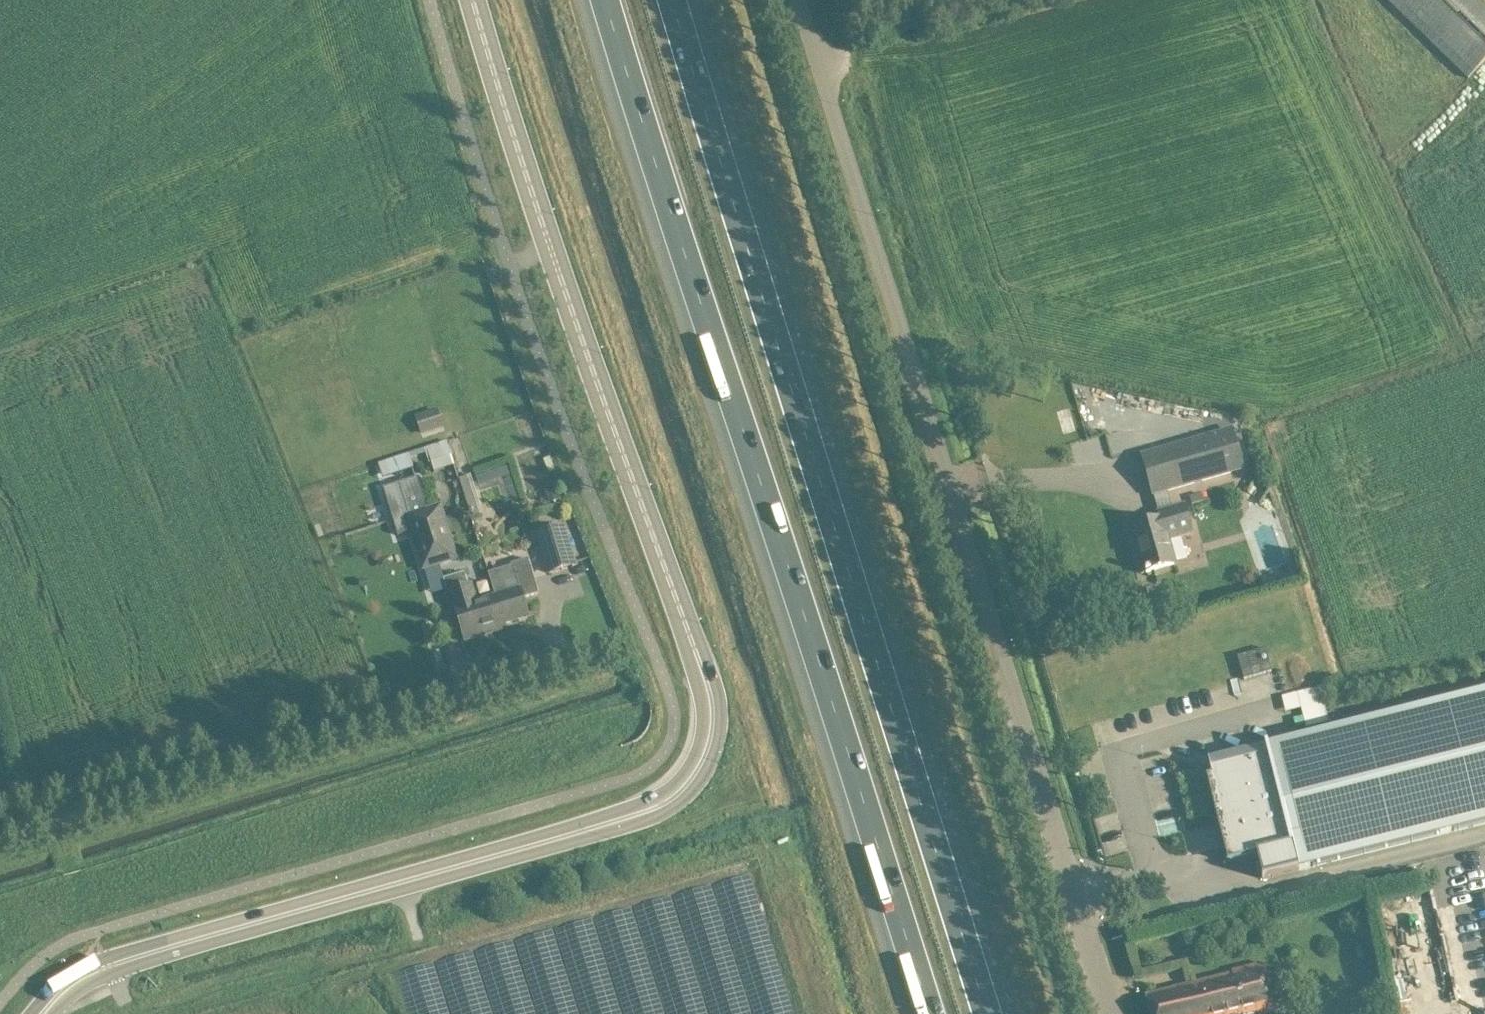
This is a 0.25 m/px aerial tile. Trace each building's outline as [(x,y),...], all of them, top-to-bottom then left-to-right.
[(1484,60),(1484,8),(1477,0),(1387,0),(1467,78),(1484,60)] [(438,408),(415,415),(422,435),(444,427),(438,408)] [(1152,496),(1245,470),(1233,427),(1140,454),(1152,496)] [(381,463),(383,470),(449,449),(447,441),(381,463)] [(480,501),(471,474),(460,478),(469,505),(480,501)] [(418,477),(399,482),(399,483),(409,514),(414,530),(413,530),(424,567),(458,557),(442,503),(427,508),(418,477)] [(399,483),(384,488),(398,535),(413,530),(414,530),(409,514),(399,483)] [(1152,571),(1151,570),(1174,564),(1167,538),(1192,531),(1185,506),(1159,513),(1161,520),(1134,528),(1142,555),(1137,557),(1142,573),(1146,572),(1147,573),(1152,571)] [(576,564),(565,526),(538,534),(549,573),(576,564)] [(493,610),(498,626),(529,616),(524,598),(539,593),(528,558),(512,563),(512,565),(489,572),(496,596),(500,595),(504,606),(493,610)] [(500,595),(496,596),(477,602),(471,584),(469,585),(465,572),(444,578),(448,592),(447,592),(452,610),(456,609),(465,640),(494,631),(493,627),(498,626),(493,610),(504,606),(500,595)] [(1303,707),(1307,726),(1330,721),(1322,685),(1307,688),(1301,660),(1277,665),(1287,711),(1303,707)] [(1240,860),(1257,856),(1263,879),(1299,870),(1299,869),(1484,823),(1484,691),(1208,761),(1212,776),(1207,778),(1229,862),(1240,860)] [(1128,915),(1120,917),(1122,925),(1130,923),(1128,915)] [(1274,1005),(1263,963),(1233,971),(1233,973),(1146,995),(1151,1013),(1240,1013),(1274,1005)]
